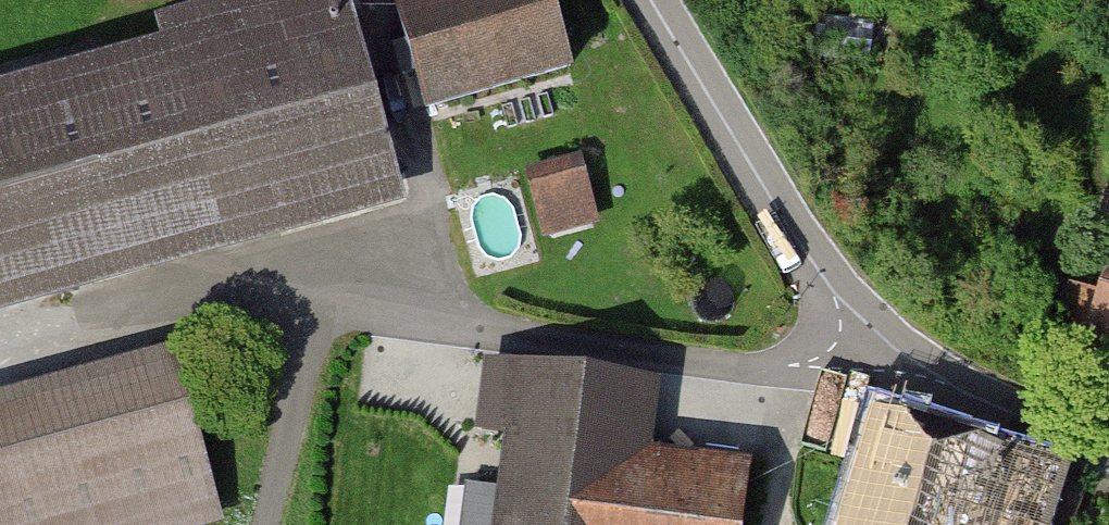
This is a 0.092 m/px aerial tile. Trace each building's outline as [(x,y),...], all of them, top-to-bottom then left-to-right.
[(413,177),(363,0),(354,0),(0,100),(0,293),(413,177)] [(430,126),(580,84),(556,0),(470,0),(400,20),(430,126)] [(587,149),(529,166),(549,235),(607,217),(587,149)] [(1077,359),(1108,370),(1108,266),(1077,359)] [(502,366),(484,524),(771,524),(777,472),(673,461),(682,387),(502,366)] [(0,427),(0,524),(188,524),(224,515),(183,374),(0,427)] [(863,429),(837,524),(1067,524),(1077,488),(863,429)]
